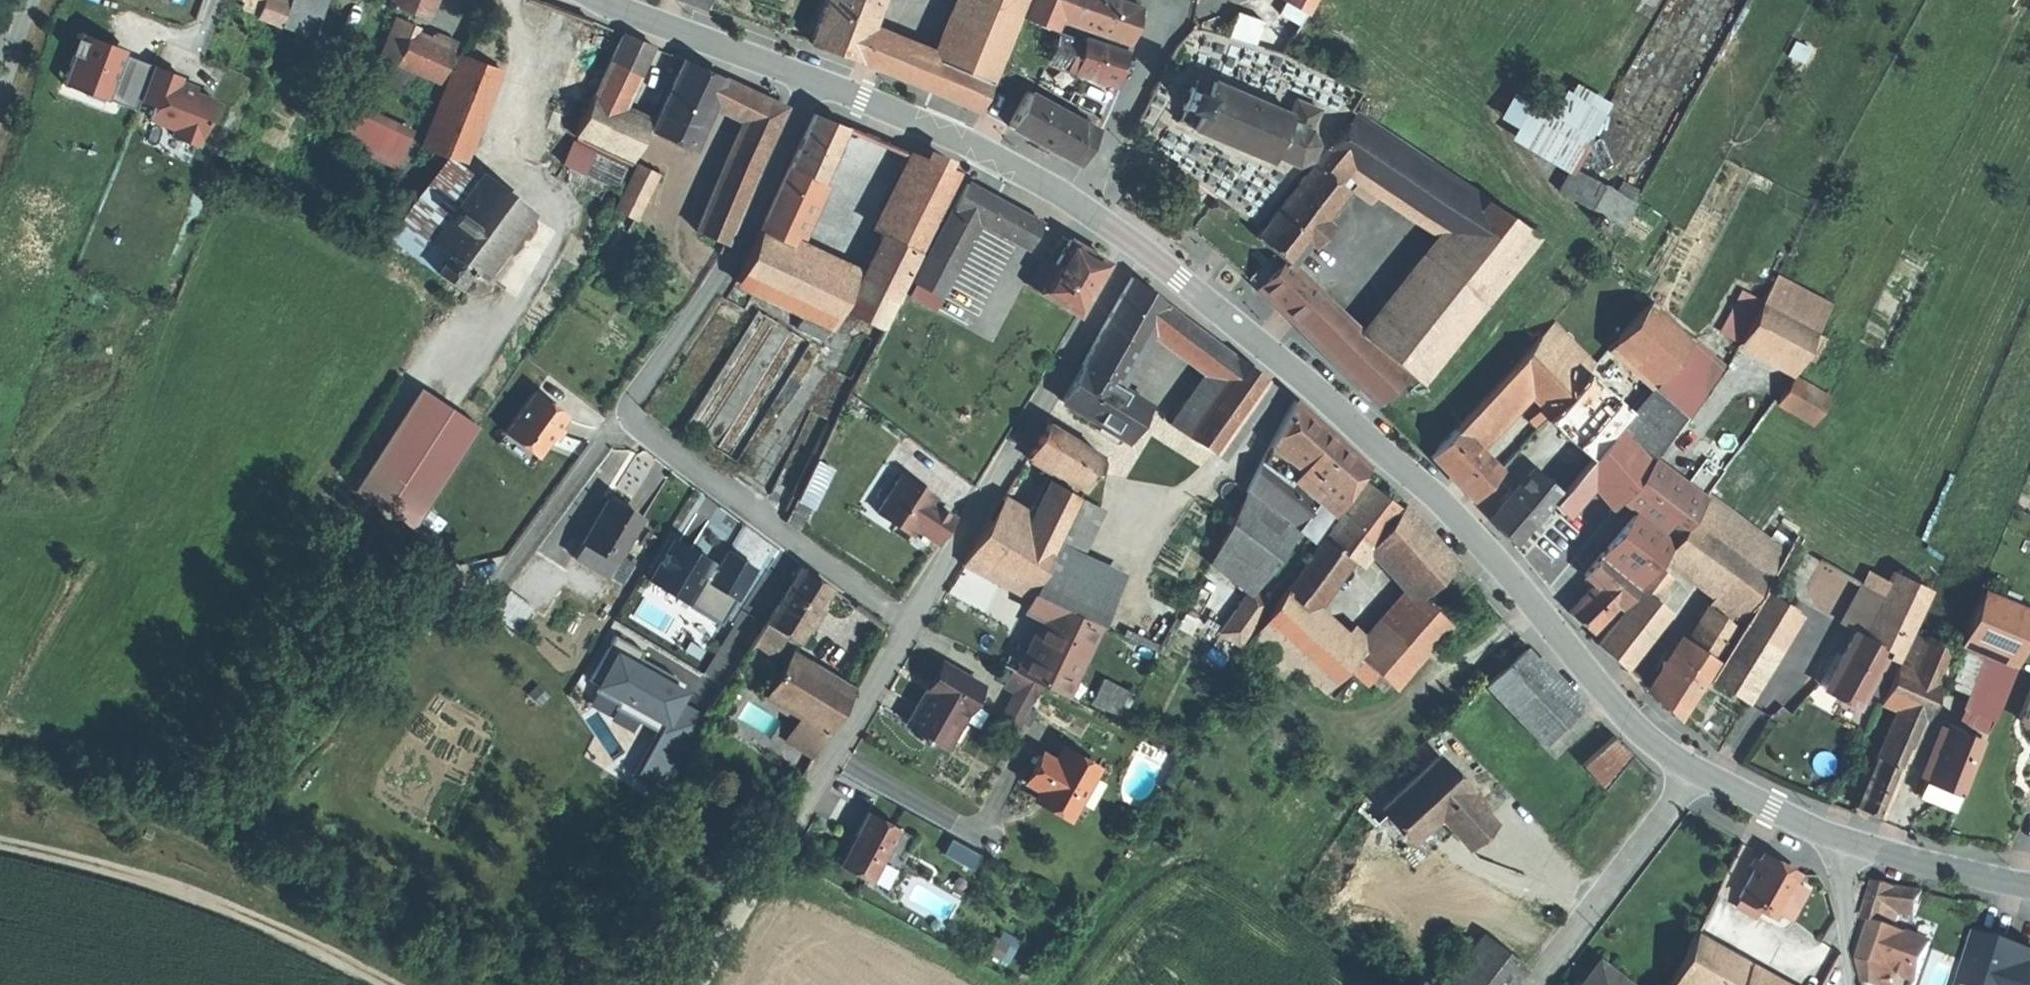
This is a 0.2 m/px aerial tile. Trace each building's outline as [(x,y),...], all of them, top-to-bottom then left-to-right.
[(278,0),(264,0),(258,16),(281,25),(288,4),(278,0)] [(288,4),(281,25),(311,36),(324,0),(290,0),(288,4)] [(389,3),(426,17),(433,0),(390,0),(389,3)] [(811,44),(859,61),(870,32),(882,0),(828,0),(811,44)] [(962,21),(1009,41),(1027,0),(971,0),(962,21)] [(1023,17),(1053,30),(1066,0),(1031,0),(1023,17)] [(1115,0),(1081,0),(1073,22),(1131,43),(1136,28),(1143,10),(1115,0)] [(1286,2),(1307,14),(1314,0),(1282,0),(1286,2)] [(1307,14),(1286,2),(1279,14),(1300,27),(1308,15),(1307,14)] [(1252,17),(1238,13),(1229,40),(1243,44),(1252,17)] [(413,23),(397,16),(381,55),(397,62),(408,34),(413,23)] [(1269,23),(1252,17),(1243,44),(1260,49),(1269,23)] [(1058,34),(1023,19),(1003,67),(1037,84),(1042,71),(1047,61),(1058,34)] [(1009,41),(962,21),(944,63),(991,82),(1009,41)] [(78,32),(65,86),(113,98),(126,44),(78,32)] [(893,42),(870,32),(859,61),(882,70),(893,42)] [(437,33),(432,44),(452,53),(457,42),(437,33)] [(432,44),(408,34),(397,62),(441,80),(452,53),(432,44)] [(640,40),(623,34),(610,62),(626,69),(640,40)] [(1058,34),(1047,61),(1067,69),(1073,52),(1058,46),(1062,36),(1058,34)] [(1076,42),(1062,36),(1058,46),(1073,52),(1076,42)] [(1127,52),(1086,38),(1084,45),(1075,72),(1115,86),(1121,69),(1127,52)] [(653,46),(640,40),(626,69),(640,75),(653,46)] [(944,63),(893,42),(882,70),(908,81),(979,111),(991,82),(944,63)] [(1084,45),(1076,42),(1073,52),(1067,69),(1075,72),(1084,45)] [(500,69),(458,52),(420,145),(462,162),(500,69)] [(702,67),(685,59),(652,129),(692,148),(711,107),(725,78),(702,67)] [(626,69),(610,62),(594,97),(623,112),(640,75),(626,69)] [(171,134),(197,144),(214,99),(177,85),(181,76),(153,65),(140,99),(155,105),(149,118),(173,127),(171,134)] [(1042,71),(1037,84),(1036,85),(1075,106),(1081,95),(1042,71)] [(1288,113),(1198,75),(1193,87),(1191,86),(1189,89),(1188,89),(1181,106),(1182,107),(1180,110),(1183,111),(1179,120),(1191,125),(1190,128),(1270,161),(1272,155),(1293,164),(1308,159),(1314,144),(1309,132),(1318,110),(1294,100),(1288,113)] [(759,94),(725,78),(711,107),(746,123),(759,94)] [(1619,187),(1579,168),(1613,99),(1574,80),(1563,102),(1520,81),(1503,117),(1518,125),(1511,140),(1569,168),(1558,191),(1626,224),(1644,188),(1623,179),(1619,187)] [(1028,91),(1009,127),(1033,140),(1030,145),(1040,151),(1050,156),(1054,151),(1077,164),(1096,129),(1028,91)] [(759,94),(746,123),(730,157),(733,158),(759,170),(787,108),(759,94)] [(623,112),(594,97),(576,135),(632,163),(650,125),(623,112)] [(398,168),(418,128),(361,99),(341,140),(398,168)] [(1355,114),(1322,155),(1341,168),(1355,177),(1385,133),(1355,114)] [(831,122),(814,115),(790,168),(822,183),(847,128),(831,122)] [(1385,133),(1355,177),(1361,181),(1381,194),(1455,243),(1505,277),(1536,234),(1385,133)] [(626,168),(575,142),(564,164),(616,189),(626,168)] [(1322,155),(1314,165),(1332,180),(1341,168),(1322,155)] [(394,242),(437,268),(450,252),(434,240),(479,179),(451,158),(394,242)] [(759,170),(733,158),(701,233),(726,244),(759,170)] [(958,175),(921,160),(883,234),(918,253),(958,175)] [(1314,165),(1255,236),(1274,252),(1284,260),(1289,265),(1307,243),(1330,215),(1348,193),(1332,180),(1314,165)] [(658,175),(640,166),(618,210),(635,219),(658,175)] [(822,183),(790,168),(777,197),(809,211),(822,183)] [(434,240),(450,252),(469,266),(482,276),(530,211),(481,175),(479,179),(434,240)] [(1381,194),(1361,181),(1355,190),(1374,203),(1381,194)] [(978,190),(967,184),(953,209),(979,223),(991,229),(1004,204),(978,190)] [(809,211),(777,197),(767,219),(794,232),(799,234),(809,211)] [(1042,224),(1004,204),(991,229),(1028,249),(1042,224)] [(953,209),(928,255),(954,269),(979,223),(953,209)] [(1330,215),(1307,243),(1313,248),(1336,219),(1330,215)] [(794,232),(767,219),(762,230),(790,243),(794,232)] [(790,243),(762,230),(750,256),(738,282),(804,313),(831,325),(834,327),(858,275),(790,243)] [(918,253),(883,234),(846,309),(880,327),(918,253)] [(1069,241),(1054,265),(1038,292),(1077,315),(1107,263),(1090,253),(1069,241)] [(1505,277),(1455,243),(1436,267),(1482,305),(1505,277)] [(455,285),(469,266),(450,252),(437,268),(436,270),(455,285)] [(1274,252),(1248,280),(1256,288),(1284,260),(1274,252)] [(954,269),(928,255),(913,282),(939,297),(954,269)] [(1054,265),(1044,259),(1028,286),(1038,292),(1054,265)] [(1284,260),(1256,288),(1279,310),(1307,282),(1289,265),(1284,260)] [(1436,267),(1372,345),(1376,348),(1404,371),(1418,383),(1482,305),(1436,267)] [(1776,276),(1761,303),(1816,334),(1830,307),(1776,276)] [(1165,305),(1132,279),(1102,329),(1077,378),(1099,392),(1106,380),(1110,374),(1115,364),(1128,372),(1150,332),(1165,305)] [(1307,282),(1279,310),(1295,325),(1323,297),(1307,282)] [(1761,303),(1741,293),(1721,330),(1795,371),(1804,354),(1816,334),(1761,303)] [(1323,297),(1295,325),(1319,349),(1347,376),(1376,348),(1372,345),(1323,297)] [(1649,302),(1609,347),(1652,387),(1654,385),(1691,342),(1649,302)] [(1183,318),(1165,305),(1150,332),(1164,342),(1183,318)] [(811,343),(759,310),(684,427),(736,460),(811,343)] [(831,325),(804,313),(797,328),(824,340),(831,325)] [(1195,327),(1183,318),(1164,342),(1186,359),(1206,335),(1195,327)] [(1595,364),(1553,322),(1539,338),(1580,380),(1595,364)] [(1816,334),(1804,354),(1814,360),(1826,339),(1816,334)] [(1227,351),(1206,335),(1186,359),(1208,376),(1227,351)] [(1539,338),(1512,368),(1532,387),(1546,402),(1555,411),(1580,380),(1539,338)] [(1691,342),(1654,385),(1655,387),(1685,416),(1686,417),(1702,396),(1724,368),(1693,339),(1691,342)] [(1376,348),(1347,376),(1377,404),(1404,371),(1376,348)] [(1242,362),(1227,351),(1208,376),(1210,377),(1224,387),(1242,362)] [(1265,380),(1242,362),(1224,387),(1189,437),(1213,453),(1265,380)] [(1128,372),(1115,364),(1110,374),(1123,382),(1128,372)] [(1724,368),(1702,396),(1725,413),(1751,433),(1774,401),(1726,366),(1724,368)] [(1512,368),(1458,426),(1476,445),(1532,387),(1512,368)] [(1110,374),(1106,380),(1124,390),(1127,384),(1123,382),(1110,374)] [(1210,377),(1166,430),(1186,441),(1189,437),(1224,387),(1210,377)] [(1829,398),(1797,377),(1781,402),(1813,424),(1829,398)] [(1099,392),(1077,378),(1062,404),(1127,442),(1149,405),(1124,390),(1106,380),(1099,392)] [(1621,422),(1580,380),(1555,411),(1578,434),(1595,453),(1616,428),(1621,422)] [(1685,416),(1655,387),(1626,422),(1656,451),(1685,416)] [(506,432),(538,456),(551,438),(567,416),(536,392),(506,432)] [(1311,416),(1292,401),(1270,444),(1302,468),(1329,431),(1311,416)] [(1555,411),(1546,402),(1536,413),(1544,421),(1555,411)] [(457,432),(424,411),(370,494),(403,516),(457,432)] [(1751,433),(1725,413),(1708,434),(1693,452),(1704,461),(1721,473),(1751,433)] [(1166,430),(1154,423),(1131,461),(1135,463),(1152,472),(1170,483),(1189,452),(1192,447),(1193,446),(1186,441),(1166,430)] [(1039,441),(1031,455),(1059,472),(1083,486),(1100,456),(1049,425),(1039,441)] [(1458,426),(1429,454),(1444,470),(1450,476),(1479,447),(1476,445),(1458,426)] [(1648,465),(1616,428),(1595,453),(1585,465),(1596,477),(1606,491),(1617,504),(1621,501),(1648,465)] [(1354,452),(1329,431),(1302,468),(1294,479),(1319,499),(1316,503),(1299,526),(1297,529),(1312,542),(1365,467),(1354,452)] [(538,456),(506,432),(498,443),(529,467),(538,456)] [(1578,434),(1559,446),(1583,468),(1585,465),(1595,453),(1578,434)] [(1559,446),(1557,444),(1533,473),(1558,496),(1583,468),(1559,446)] [(1479,447),(1450,476),(1472,498),(1501,470),(1479,447)] [(1263,461),(1249,488),(1290,520),(1309,497),(1291,483),(1263,461)] [(1648,465),(1621,501),(1635,512),(1666,472),(1652,461),(1648,465)] [(1704,461),(1687,485),(1704,497),(1721,473),(1704,461)] [(829,469),(815,462),(797,498),(812,506),(829,469)] [(1152,472),(1135,463),(1121,486),(1138,495),(1152,472)] [(1558,496),(1553,503),(1565,514),(1596,477),(1585,465),(1583,468),(1558,496)] [(1083,486),(1059,472),(1052,483),(1079,498),(1080,494),(1083,486)] [(1170,483),(1152,472),(1138,495),(1157,506),(1170,483)] [(1666,472),(1635,512),(1673,541),(1692,515),(1704,499),(1666,472)] [(1533,473),(1491,520),(1503,533),(1515,547),(1553,503),(1558,496),(1533,473)] [(929,493),(904,476),(878,513),(911,536),(916,528),(938,544),(955,519),(932,504),(925,499),(929,493)] [(1294,479),(1291,483),(1309,497),(1316,503),(1319,499),(1294,479)] [(1079,498),(1052,483),(1035,517),(1023,541),(1049,557),(1079,498)] [(1249,488),(1248,487),(1211,559),(1249,589),(1251,591),(1297,529),(1299,526),(1290,520),(1249,488)] [(1378,501),(1358,487),(1319,542),(1345,564),(1357,570),(1371,550),(1396,514),(1378,501)] [(925,499),(932,504),(934,501),(936,498),(929,493),(925,499)] [(1316,503),(1309,497),(1290,520),(1299,526),(1316,503)] [(642,519),(607,498),(594,520),(581,540),(616,561),(642,519)] [(812,506),(797,498),(786,521),(800,531),(812,506)] [(1004,498),(990,522),(1023,541),(1035,517),(1004,498)] [(1099,509),(1080,499),(1059,541),(1077,551),(1099,509)] [(1396,514),(1371,550),(1419,598),(1428,590),(1452,564),(1401,507),(1396,514)] [(719,510),(699,533),(716,548),(736,524),(719,510)] [(1633,513),(1603,551),(1640,583),(1654,565),(1663,553),(1671,543),(1633,513)] [(1671,543),(1663,553),(1715,593),(1743,614),(1769,573),(1692,515),(1673,541),(1671,543)] [(1023,541),(990,522),(974,549),(1033,586),(1034,586),(1049,557),(1023,541)] [(773,544),(744,526),(708,582),(736,600),(773,544)] [(692,550),(674,539),(650,580),(686,601),(710,561),(692,550)] [(616,561),(581,540),(573,555),(608,576),(616,561)] [(1077,551),(1059,541),(1031,594),(1054,605),(1077,551)] [(1345,564),(1319,542),(1256,629),(1299,668),(1330,694),(1350,671),(1358,662),(1372,646),(1357,632),(1342,649),(1306,616),(1345,564)] [(1026,599),(1033,586),(974,549),(964,565),(1026,599)] [(1615,562),(1602,552),(1585,574),(1595,583),(1615,562)] [(1639,583),(1615,562),(1595,583),(1618,603),(1621,606),(1639,583)] [(1452,564),(1428,590),(1442,606),(1468,582),(1452,564)] [(1641,590),(1598,644),(1618,663),(1663,606),(1652,598),(1665,582),(1669,577),(1654,565),(1640,583),(1637,587),(1641,590)] [(831,588),(801,569),(767,623),(786,635),(797,642),(831,588)] [(1889,584),(1868,572),(1841,624),(1855,631),(1870,639),(1879,623),(1871,619),(1889,584)] [(1931,592),(1895,573),(1889,584),(1871,619),(1879,623),(1907,638),(1931,592)] [(1618,603),(1595,583),(1569,611),(1591,631),(1606,616),(1618,603)] [(1251,591),(1249,589),(1235,609),(1253,624),(1268,603),(1251,591)] [(1715,664),(1706,677),(1736,696),(1792,608),(1762,589),(1715,664)] [(532,607),(508,590),(491,613),(514,631),(532,607)] [(1981,590),(1969,619),(1961,636),(1973,642),(1990,649),(2017,660),(2025,643),(2029,631),(2029,611),(1981,590)] [(1715,593),(1684,641),(1715,661),(1743,614),(1715,593)] [(1054,605),(1031,594),(1023,611),(1046,622),(1054,605)] [(644,596),(633,617),(662,632),(674,611),(644,596)] [(1416,612),(1398,631),(1406,638),(1372,675),(1380,681),(1394,694),(1398,697),(1456,634),(1418,599),(1411,608),(1416,612)] [(1618,603),(1606,616),(1611,619),(1621,606),(1618,603)] [(1096,624),(1054,605),(1046,622),(1020,675),(1042,686),(1060,694),(1096,624)] [(1235,609),(1219,632),(1237,645),(1253,624),(1235,609)] [(767,623),(753,644),(772,656),(786,635),(767,623)] [(1879,623),(1870,639),(1888,648),(1884,655),(1895,661),(1907,638),(1879,623)] [(1372,646),(1358,662),(1372,675),(1406,638),(1398,631),(1390,625),(1372,646)] [(1299,668),(1256,629),(1243,647),(1286,685),(1299,668)] [(1870,639),(1855,631),(1840,659),(1825,688),(1858,705),(1867,687),(1879,694),(1888,675),(1877,669),(1884,655),(1888,648),(1870,639)] [(1922,638),(1911,634),(1898,663),(1909,668),(1922,638)] [(1953,651),(1922,638),(1909,668),(1940,681),(1953,651)] [(1684,641),(1681,639),(1668,659),(1659,674),(1647,692),(1663,705),(1678,718),(1715,661),(1684,641)] [(1990,649),(1973,642),(1956,681),(1973,689),(1990,649)] [(685,700),(691,688),(610,646),(589,687),(664,726),(639,773),(669,788),(709,712),(685,700)] [(1522,649),(1485,683),(1544,745),(1580,710),(1551,680),(1522,649)] [(2017,660),(1990,649),(1973,689),(2000,700),(2017,660)] [(818,672),(790,655),(766,695),(795,712),(827,732),(828,732),(852,692),(818,672)] [(1663,655),(1653,670),(1659,674),(1668,659),(1663,655)] [(1358,662),(1350,671),(1371,690),(1380,681),(1372,675),(1358,662)] [(1898,663),(1881,700),(1899,708),(1924,719),(1941,682),(1940,681),(1909,668),(1898,663)] [(946,667),(941,665),(926,691),(931,694),(946,667)] [(980,687),(946,667),(931,694),(926,691),(920,703),(907,725),(946,747),(950,740),(971,703),(980,687)] [(1020,675),(1011,670),(1003,685),(1015,692),(1033,700),(1042,686),(1020,675)] [(1118,715),(1130,687),(1104,676),(1091,704),(1118,715)] [(1371,690),(1384,701),(1394,694),(1380,681),(1371,690)] [(1973,689),(1964,709),(1982,716),(1978,727),(1987,731),(2000,700),(1973,689)] [(1017,728),(1033,700),(1015,692),(1001,718),(1017,728)] [(2021,723),(2029,726),(2029,701),(2021,723)] [(987,712),(971,703),(950,740),(960,745),(971,726),(977,729),(987,712)] [(1924,719),(1899,708),(1887,736),(1912,747),(1924,719)] [(1964,709),(1960,720),(1978,727),(1982,716),(1964,709)] [(827,732),(795,712),(782,734),(814,753),(827,732)] [(1981,742),(1947,727),(1926,778),(1961,792),(1981,742)] [(1912,747),(1887,736),(1878,757),(1902,767),(1904,767),(1912,747)] [(1612,737),(1580,768),(1602,790),(1633,759),(1612,737)] [(1056,763),(1042,755),(1034,769),(1027,782),(1042,789),(1037,799),(1069,816),(1095,767),(1063,749),(1056,763)] [(1471,789),(1434,756),(1386,810),(1393,816),(1410,832),(1421,842),(1440,821),(1466,844),(1477,831),(1489,818),(1464,797),(1471,789)] [(1902,767),(1878,757),(1867,783),(1857,805),(1871,811),(1881,815),(1902,767)] [(1961,792),(1926,778),(1920,792),(1936,799),(1955,806),(1961,792)] [(1871,811),(1857,805),(1854,812),(1868,817),(1871,811)] [(899,829),(868,812),(859,827),(854,836),(863,841),(858,849),(854,846),(842,867),(870,882),(871,880),(899,829)] [(1410,832),(1393,816),(1377,835),(1372,849),(1377,855),(1387,851),(1391,852),(1410,832)] [(899,829),(871,880),(887,888),(914,838),(899,829)] [(854,836),(839,865),(842,867),(854,846),(858,849),(863,841),(854,836)] [(953,836),(945,853),(976,868),(984,852),(953,836)] [(1776,866),(1760,857),(1736,900),(1773,921),(1776,916),(1794,885),(1797,878),(1776,866)] [(1900,890),(1877,883),(1866,921),(1875,924),(1896,931),(1902,915),(1918,917),(1925,893),(1900,890)] [(1805,892),(1794,885),(1776,916),(1787,923),(1805,892)] [(1875,924),(1866,949),(1869,950),(1901,961),(1896,973),(1896,984),(1917,984),(1933,944),(1896,931),(1875,924)] [(1962,984),(2029,984),(2029,952),(2023,949),(2022,950),(2017,948),(2019,943),(2005,938),(1981,930),(1962,984)] [(1441,984),(1515,984),(1527,969),(1479,934),(1441,984)] [(1692,943),(1667,984),(1737,984),(1743,973),(1692,943)] [(1869,950),(1868,984),(1896,984),(1896,973),(1901,961),(1869,950)] [(1575,984),(1634,984),(1597,956),(1576,984),(1575,984)] [(1743,973),(1737,984),(1763,984),(1743,973)]
